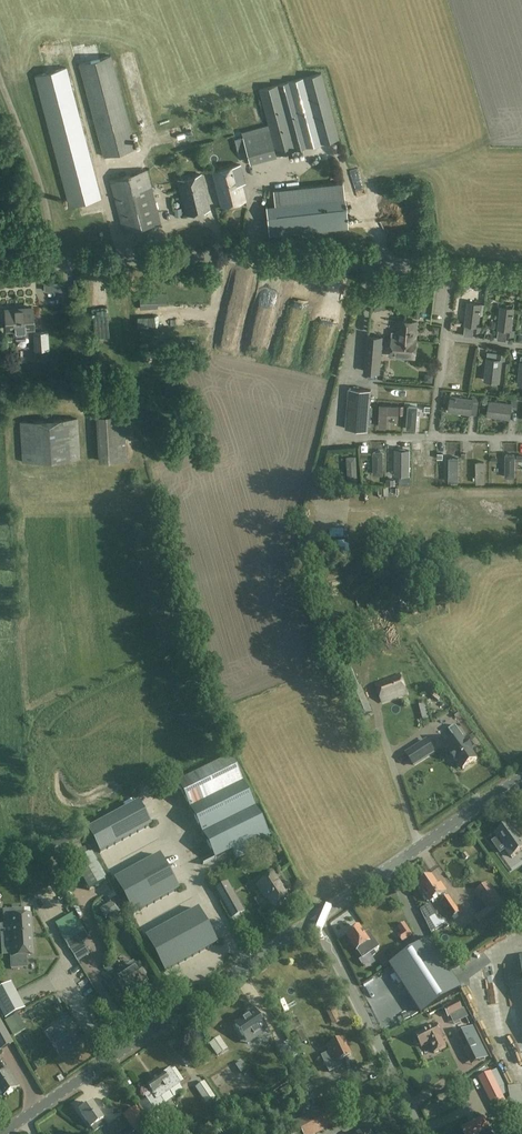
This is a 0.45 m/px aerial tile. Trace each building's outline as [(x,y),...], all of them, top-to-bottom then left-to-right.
[(111,55),(79,64),(104,157),(136,148),(111,55)] [(67,67),(34,76),(69,206),(102,198),(67,67)] [(321,74),(278,85),(295,151),(338,140),(321,74)] [(295,151),(278,85),(259,90),(269,129),(276,155),(295,151)] [(195,132),(191,124),(185,127),(189,136),(195,132)] [(276,155),(269,129),(243,136),(250,164),(277,157),(276,155)] [(240,164),(212,171),(221,206),(245,200),(241,184),(245,183),(240,164)] [(123,232),(161,222),(148,169),(109,179),(123,232)] [(201,175),(178,181),(187,215),(210,209),(201,175)] [(355,182),(359,194),(367,192),(363,179),(355,182)] [(345,197),(266,206),(269,237),(348,228),(345,197)] [(167,293),(140,294),(140,306),(158,306),(158,302),(167,302),(167,293)] [(7,329),(34,328),(33,308),(24,308),(24,300),(14,300),(14,309),(6,310),(7,329)] [(479,326),(482,304),(467,302),(464,325),(474,327),(473,332),(481,333),(482,326),(479,326)] [(507,331),(506,336),(514,337),(515,330),(513,330),(515,308),(511,307),(500,306),(497,330),(498,330),(507,331)] [(391,333),(391,337),(416,340),(416,339),(417,322),(399,321),(398,333),(391,333)] [(20,347),(31,347),(31,332),(19,333),(20,347)] [(49,332),(33,333),(35,350),(50,349),(49,332)] [(380,355),(382,355),(383,336),(366,335),(365,353),(380,355)] [(416,340),(391,337),(391,338),(392,338),(391,356),(400,357),(400,356),(404,356),(404,357),(415,358),(416,340)] [(487,357),(484,381),(500,383),(503,361),(506,361),(506,354),(488,352),(487,357)] [(380,355),(365,353),(364,372),(380,374),(382,355),(380,355)] [(348,388),(344,429),(368,431),(371,390),(348,388)] [(449,410),(467,412),(472,413),(472,415),(477,416),(479,397),(472,396),(472,398),(450,396),(449,410)] [(511,400),(511,403),(488,400),(486,417),(510,420),(511,408),(517,409),(518,401),(511,400)] [(387,415),(395,415),(398,416),(398,407),(380,406),(379,428),(386,428),(387,415)] [(406,406),(404,428),(413,428),(415,407),(406,406)] [(124,415),(96,417),(99,462),(127,461),(124,415)] [(78,418),(20,422),(23,462),(80,458),(78,418)] [(395,475),(400,475),(410,475),(410,450),(395,450),(395,475)] [(372,451),(372,475),(383,475),(383,451),(372,451)] [(435,453),(424,453),(425,476),(435,476),(435,453)] [(514,477),(515,462),(515,454),(504,454),(504,478),(514,478),(514,477)] [(356,456),(347,456),(348,482),(358,482),(356,456)] [(458,463),(458,458),(448,458),(448,482),(458,482),(458,479),(458,463)] [(484,462),(476,462),(476,484),(485,484),(484,462)] [(509,520),(508,502),(495,503),(496,521),(509,520)] [(322,513),(333,513),(333,503),(322,504),(322,513)] [(478,522),(477,504),(463,504),(464,523),(478,522)] [(446,523),(445,505),(432,506),(433,524),(446,523)] [(415,525),(413,506),(400,507),(401,526),(415,525)] [(400,674),(374,683),(381,703),(407,695),(400,674)] [(456,740),(447,747),(451,753),(450,754),(455,763),(457,761),(463,769),(477,759),(472,751),(473,750),(468,742),(466,743),(461,737),(463,736),(456,725),(449,730),(456,740)] [(428,744),(409,756),(414,764),(433,751),(428,744)] [(227,757),(176,783),(215,859),(232,850),(236,858),(271,840),(264,827),(229,757),(227,757)] [(100,853),(151,825),(138,801),(87,829),(100,853)] [(497,833),(508,849),(506,850),(511,857),(520,851),(519,851),(521,849),(521,838),(516,830),(516,831),(513,830),(509,825),(497,833)] [(104,881),(89,853),(88,854),(76,860),(73,862),(89,890),(104,881)] [(133,915),(179,890),(160,854),(114,879),(133,915)] [(275,874),(258,885),(264,894),(266,893),(274,906),(289,896),(275,874)] [(449,897),(447,898),(443,893),(446,892),(441,885),(439,887),(432,877),(419,886),(430,902),(437,898),(441,903),(452,919),(460,913),(449,897)] [(224,906),(237,898),(227,882),(214,889),(224,906)] [(483,888),(479,891),(492,910),(477,921),(475,921),(482,930),(508,912),(505,908),(489,884),(483,888)] [(112,901),(99,908),(105,919),(118,912),(112,901)] [(165,972),(219,943),(199,907),(145,937),(165,972)] [(9,916),(10,937),(32,935),(31,915),(24,915),(24,909),(9,910),(9,916)] [(69,950),(82,942),(89,938),(82,926),(80,927),(63,937),(62,937),(69,950)] [(369,931),(364,935),(359,927),(347,935),(363,959),(380,947),(369,931)] [(408,928),(401,933),(402,933),(399,935),(403,942),(412,935),(408,928)] [(33,956),(32,935),(10,937),(10,938),(11,954),(11,955),(10,956),(10,969),(27,968),(26,956),(33,956)] [(458,982),(450,969),(430,940),(395,966),(424,1011),(463,989),(461,986),(458,982)] [(83,943),(70,950),(77,962),(89,954),(83,943)] [(482,950),(450,969),(458,982),(490,962),(482,950)] [(114,974),(113,976),(114,978),(117,983),(114,985),(118,991),(121,989),(124,994),(125,994),(126,995),(128,996),(134,992),(134,990),(132,986),(136,983),(138,985),(146,980),(136,964),(121,974),(120,972),(117,972),(114,974)] [(107,975),(99,979),(105,990),(113,985),(107,975)] [(373,990),(376,995),(389,987),(386,982),(373,990)] [(0,989),(0,1009),(5,1018),(24,1008),(11,983),(0,989)] [(287,1034),(282,1025),(279,1026),(264,1001),(254,1007),(269,1033),(268,1033),(287,1063),(298,1056),(286,1034),(287,1034)] [(469,1005),(461,1007),(459,1002),(449,1005),(458,1029),(475,1023),(469,1005)] [(332,1006),(326,1009),(334,1024),(340,1021),(332,1006)] [(285,1021),(295,1017),(292,1011),(282,1016),(285,1021)] [(245,1042),(264,1028),(254,1013),(234,1026),(245,1042)] [(17,1014),(5,1022),(13,1036),(26,1029),(17,1014)] [(296,1017),(282,1025),(287,1034),(301,1027),(296,1017)] [(68,1018),(45,1034),(52,1043),(60,1056),(75,1045),(79,1043),(73,1034),(69,1037),(64,1030),(72,1024),(68,1018)] [(12,1043),(0,1020),(0,1050),(12,1043)] [(438,1025),(415,1035),(421,1047),(429,1043),(434,1053),(446,1047),(441,1037),(443,1037),(438,1025)] [(301,1030),(293,1034),(299,1045),(306,1041),(301,1030)] [(227,1049),(219,1038),(210,1043),(218,1055),(227,1049)] [(328,1051),(320,1055),(329,1072),(341,1066),(339,1061),(351,1055),(342,1038),(326,1045),(328,1051)] [(247,1069),(242,1062),(236,1065),(241,1073),(247,1069)] [(147,1085),(152,1094),(146,1098),(158,1116),(167,1110),(167,1107),(161,1097),(180,1084),(179,1084),(183,1081),(174,1067),(170,1070),(147,1085)] [(0,1075),(0,1090),(3,1095),(18,1085),(8,1070),(0,1075)] [(308,1070),(298,1076),(302,1084),(312,1078),(308,1070)] [(491,1072),(478,1078),(497,1116),(510,1109),(491,1072)] [(350,1077),(338,1083),(341,1091),(354,1086),(350,1077)] [(203,1083),(195,1088),(203,1099),(210,1094),(203,1083)] [(332,1083),(312,1092),(318,1103),(336,1095),(332,1083)] [(103,1126),(100,1121),(103,1120),(92,1103),(80,1111),(91,1128),(94,1132),(103,1126)] [(296,1122),(302,1133),(316,1133),(339,1122),(329,1104),(296,1122)] [(136,1107),(124,1115),(135,1133),(147,1125),(136,1107)] [(462,1128),(465,1133),(491,1133),(489,1130),(483,1117),(462,1128)] [(106,1128),(110,1133),(122,1133),(120,1132),(124,1130),(118,1120),(106,1128)]
